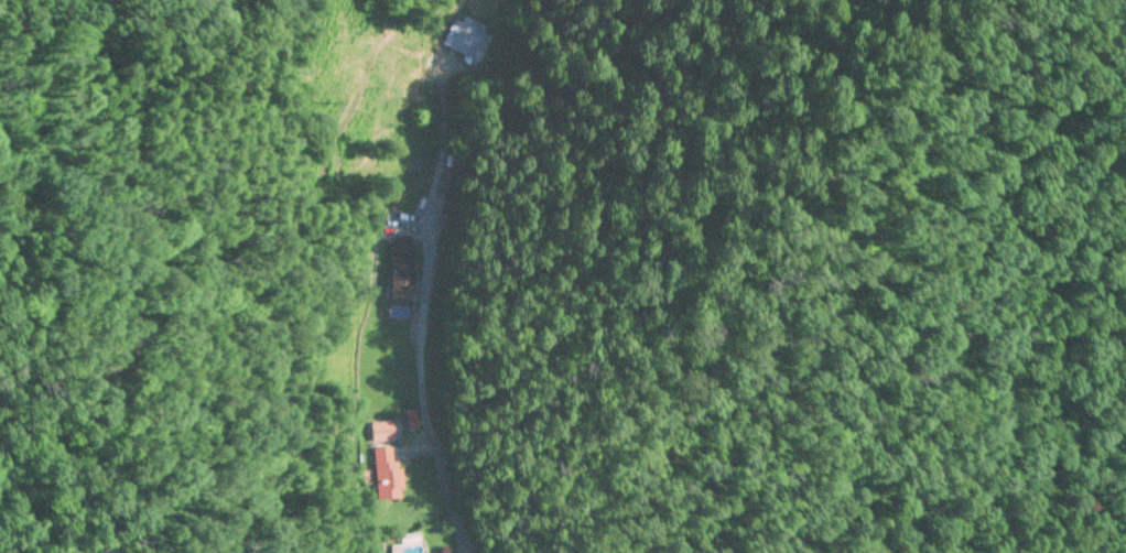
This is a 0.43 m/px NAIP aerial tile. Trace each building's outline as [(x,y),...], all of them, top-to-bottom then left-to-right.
[(476,64),(489,36),(454,20),(441,47),(476,64)] [(373,501),(398,500),(395,423),(371,424),(373,501)] [(423,537),(402,537),(402,547),(393,547),(393,552),(423,552),(423,537)]
